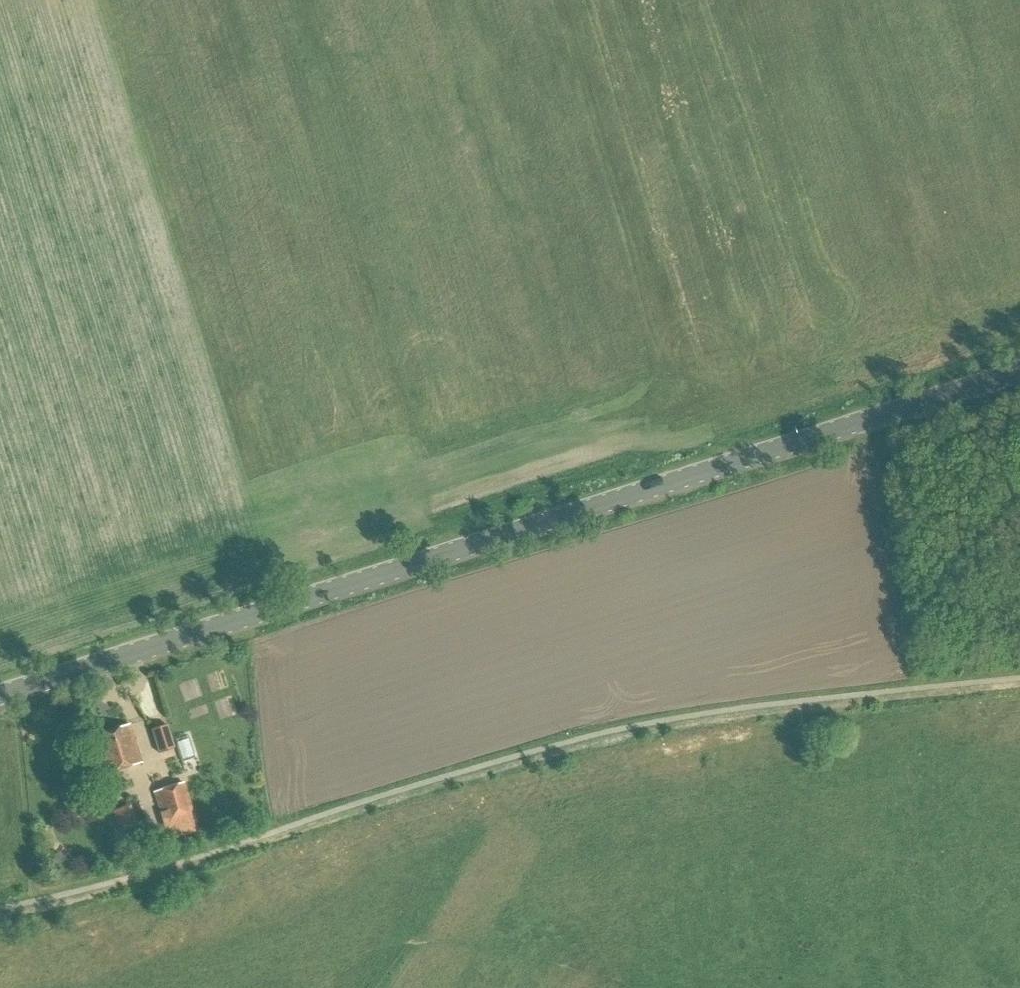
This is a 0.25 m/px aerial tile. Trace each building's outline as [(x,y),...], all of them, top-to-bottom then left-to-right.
[(154,728),(160,749),(170,746),(164,725),(154,728)] [(104,754),(100,755),(107,776),(143,764),(131,727),(99,737),(104,754)] [(184,784),(153,795),(167,833),(197,822),(184,784)] [(119,830),(137,820),(127,803),(110,813),(119,830)]
